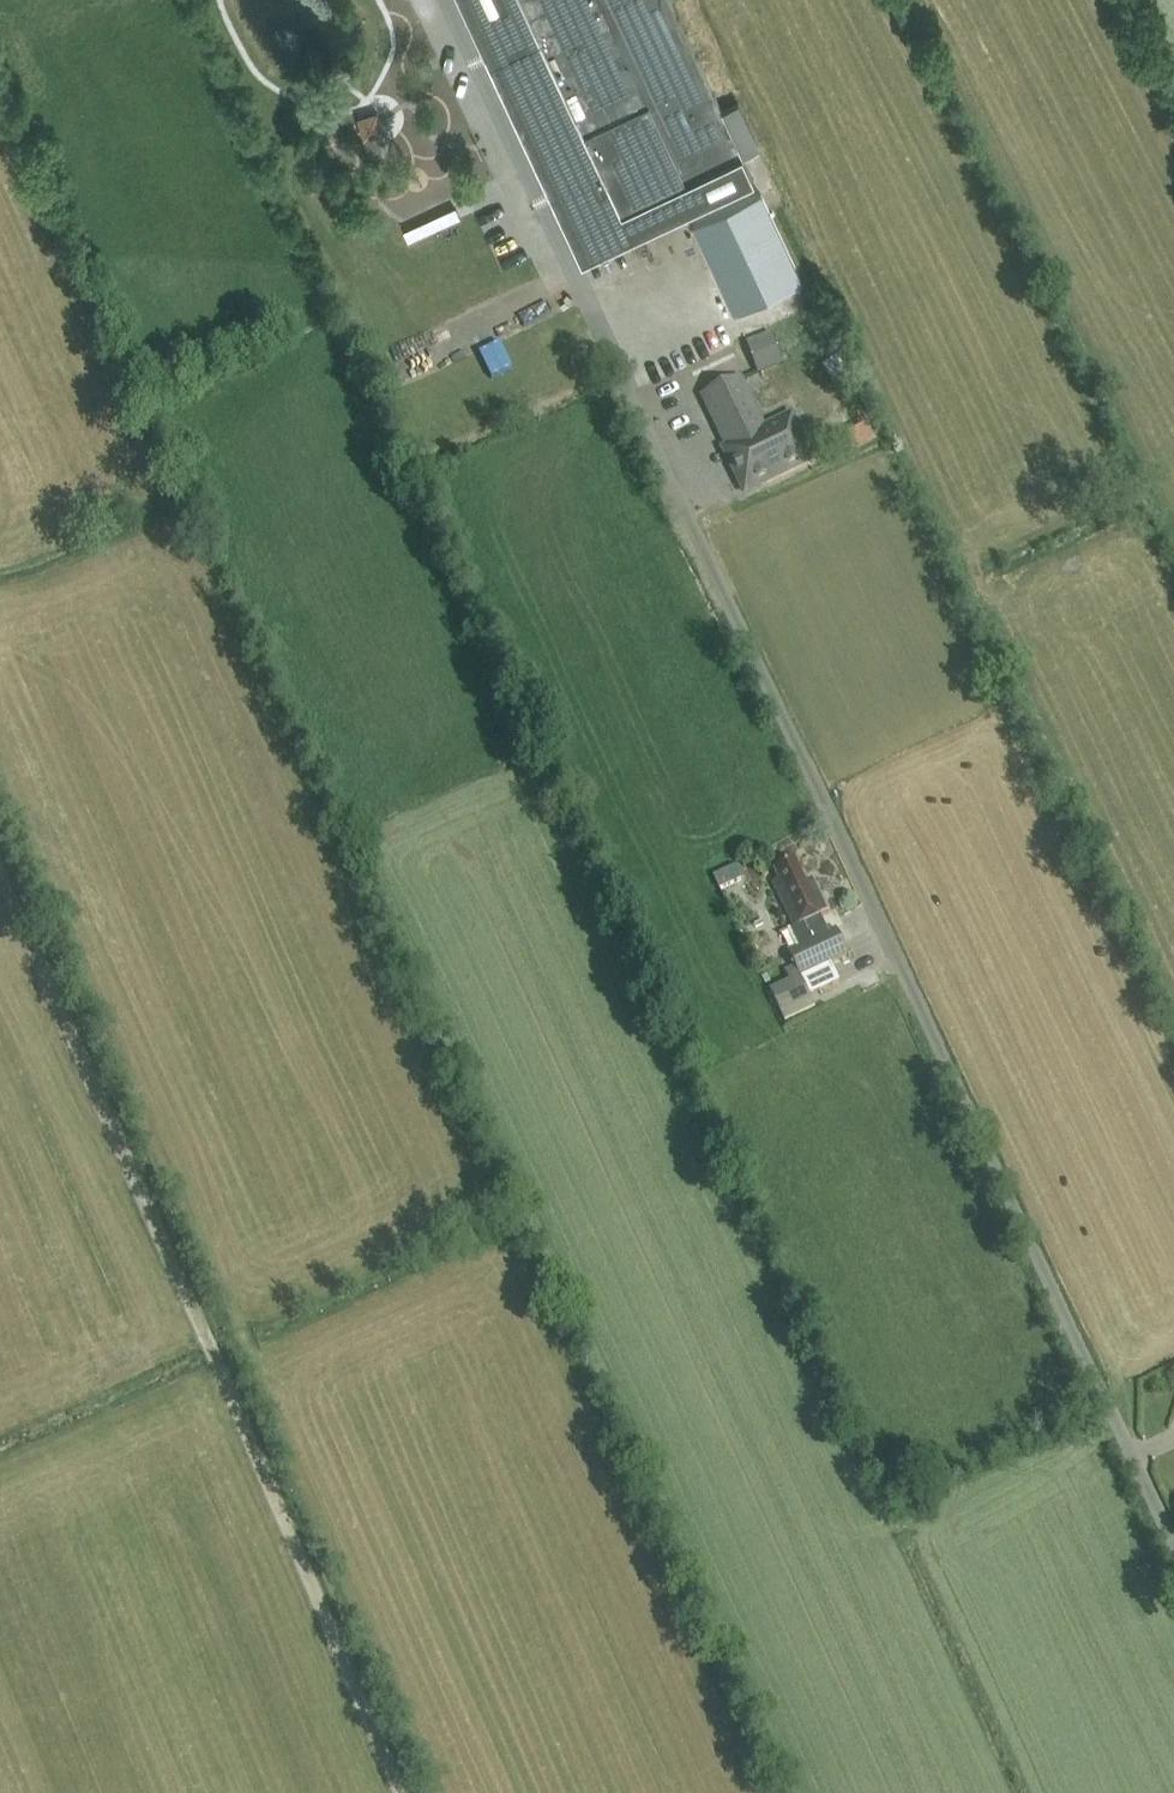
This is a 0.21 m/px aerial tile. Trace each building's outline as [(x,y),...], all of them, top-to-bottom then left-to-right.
[(582,261),(754,180),(743,156),(761,147),(739,101),(721,109),(686,34),(693,31),(682,7),(675,11),(670,0),(460,0),(582,261)] [(366,113),(371,136),(393,131),(387,108),(366,113)] [(693,225),(734,312),(801,280),(760,193),(693,225)] [(754,338),(764,371),(791,362),(781,329),(754,338)] [(728,447),(722,449),(742,491),(814,455),(793,411),(766,425),(742,377),(703,395),(728,447)] [(831,457),(882,442),(877,427),(826,442),(831,457)] [(770,991),(785,1022),(815,1007),(811,997),(840,983),(831,963),(848,955),(836,929),(829,932),(821,916),(828,913),(812,879),(807,882),(796,860),(774,870),(778,880),(772,883),(794,929),(789,931),(796,947),(788,951),(795,967),(785,972),(790,981),(770,991)]
